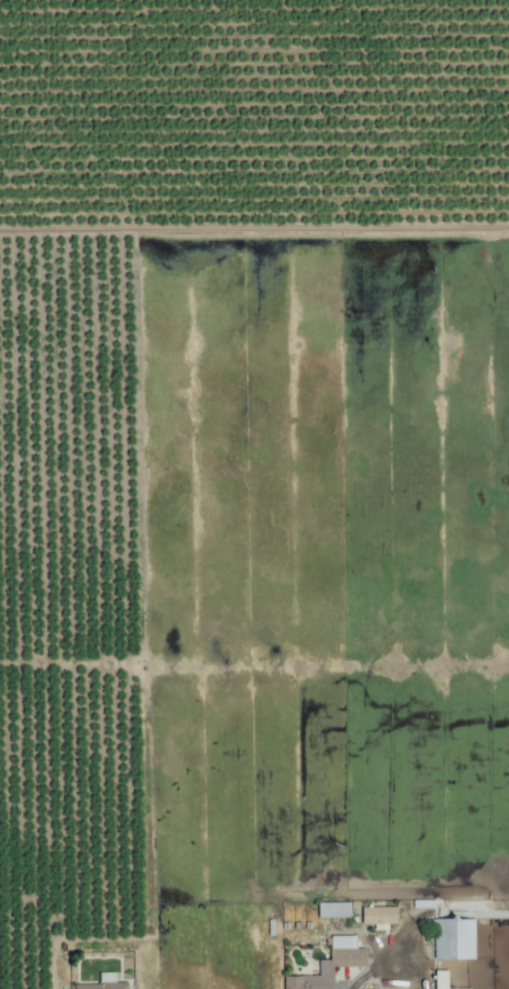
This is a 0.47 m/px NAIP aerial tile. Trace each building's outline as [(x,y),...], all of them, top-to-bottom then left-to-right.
[(319,920),(352,920),(352,905),(319,905),(319,920)] [(398,926),(398,909),(362,909),(362,926),(398,926)] [(476,962),(476,921),(424,921),(425,929),(435,929),(436,962),(476,962)] [(334,969),(366,968),(366,951),(358,951),(358,938),(332,938),(332,962),(320,962),(320,978),(285,979),(286,988),(335,988),(334,969)] [(449,972),(437,973),(437,988),(449,988),(449,972)] [(129,984),(112,984),(112,977),(101,977),(101,986),(76,986),(76,988),(129,988),(129,984)]
